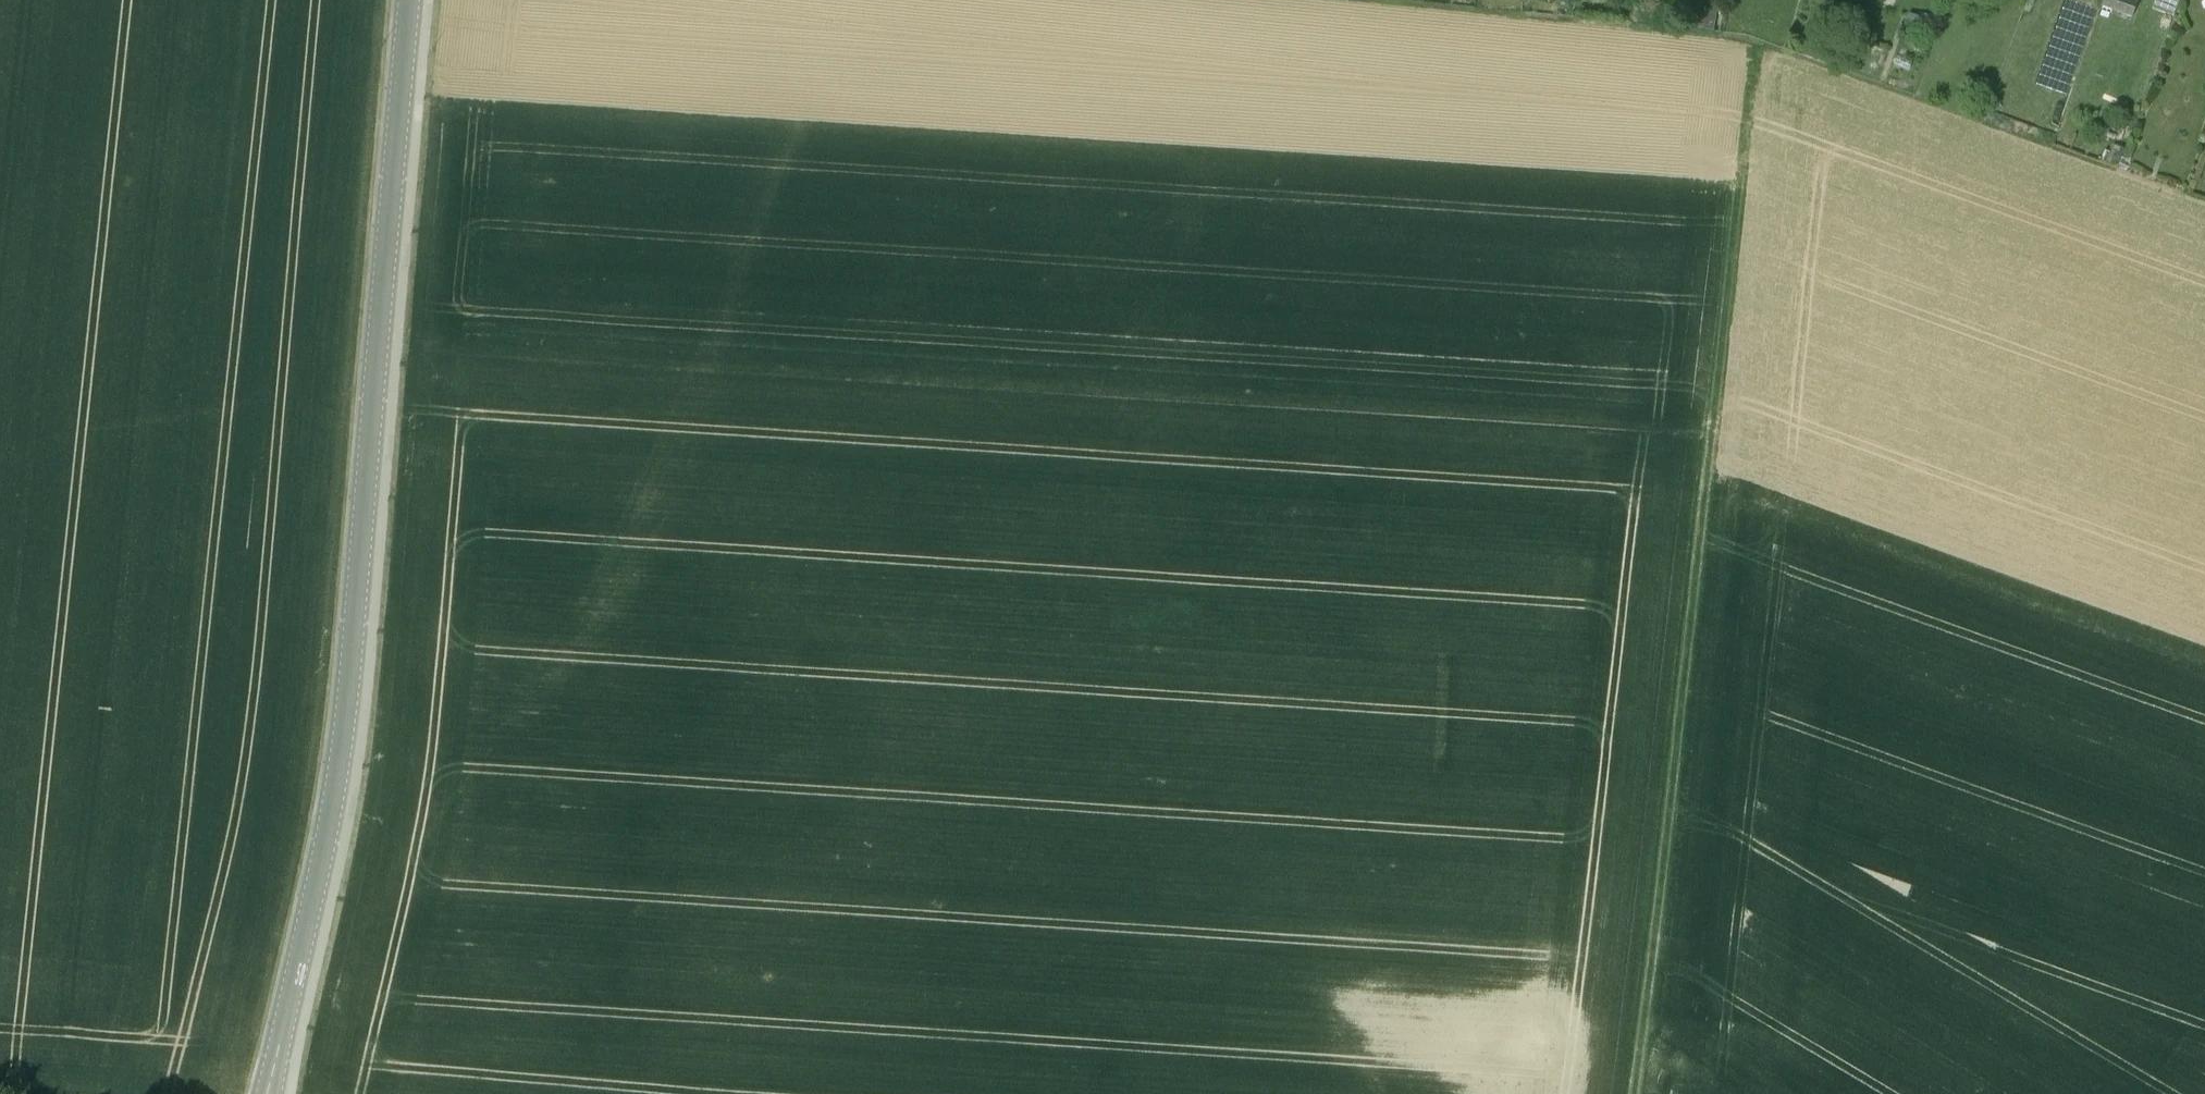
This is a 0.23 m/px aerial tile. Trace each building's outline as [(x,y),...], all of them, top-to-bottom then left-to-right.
[(2136,0),(2118,0),(2114,11),(2135,17),(2139,1),(2136,0)] [(2155,8),(2175,15),(2180,0),(2158,0),(2155,8)]
